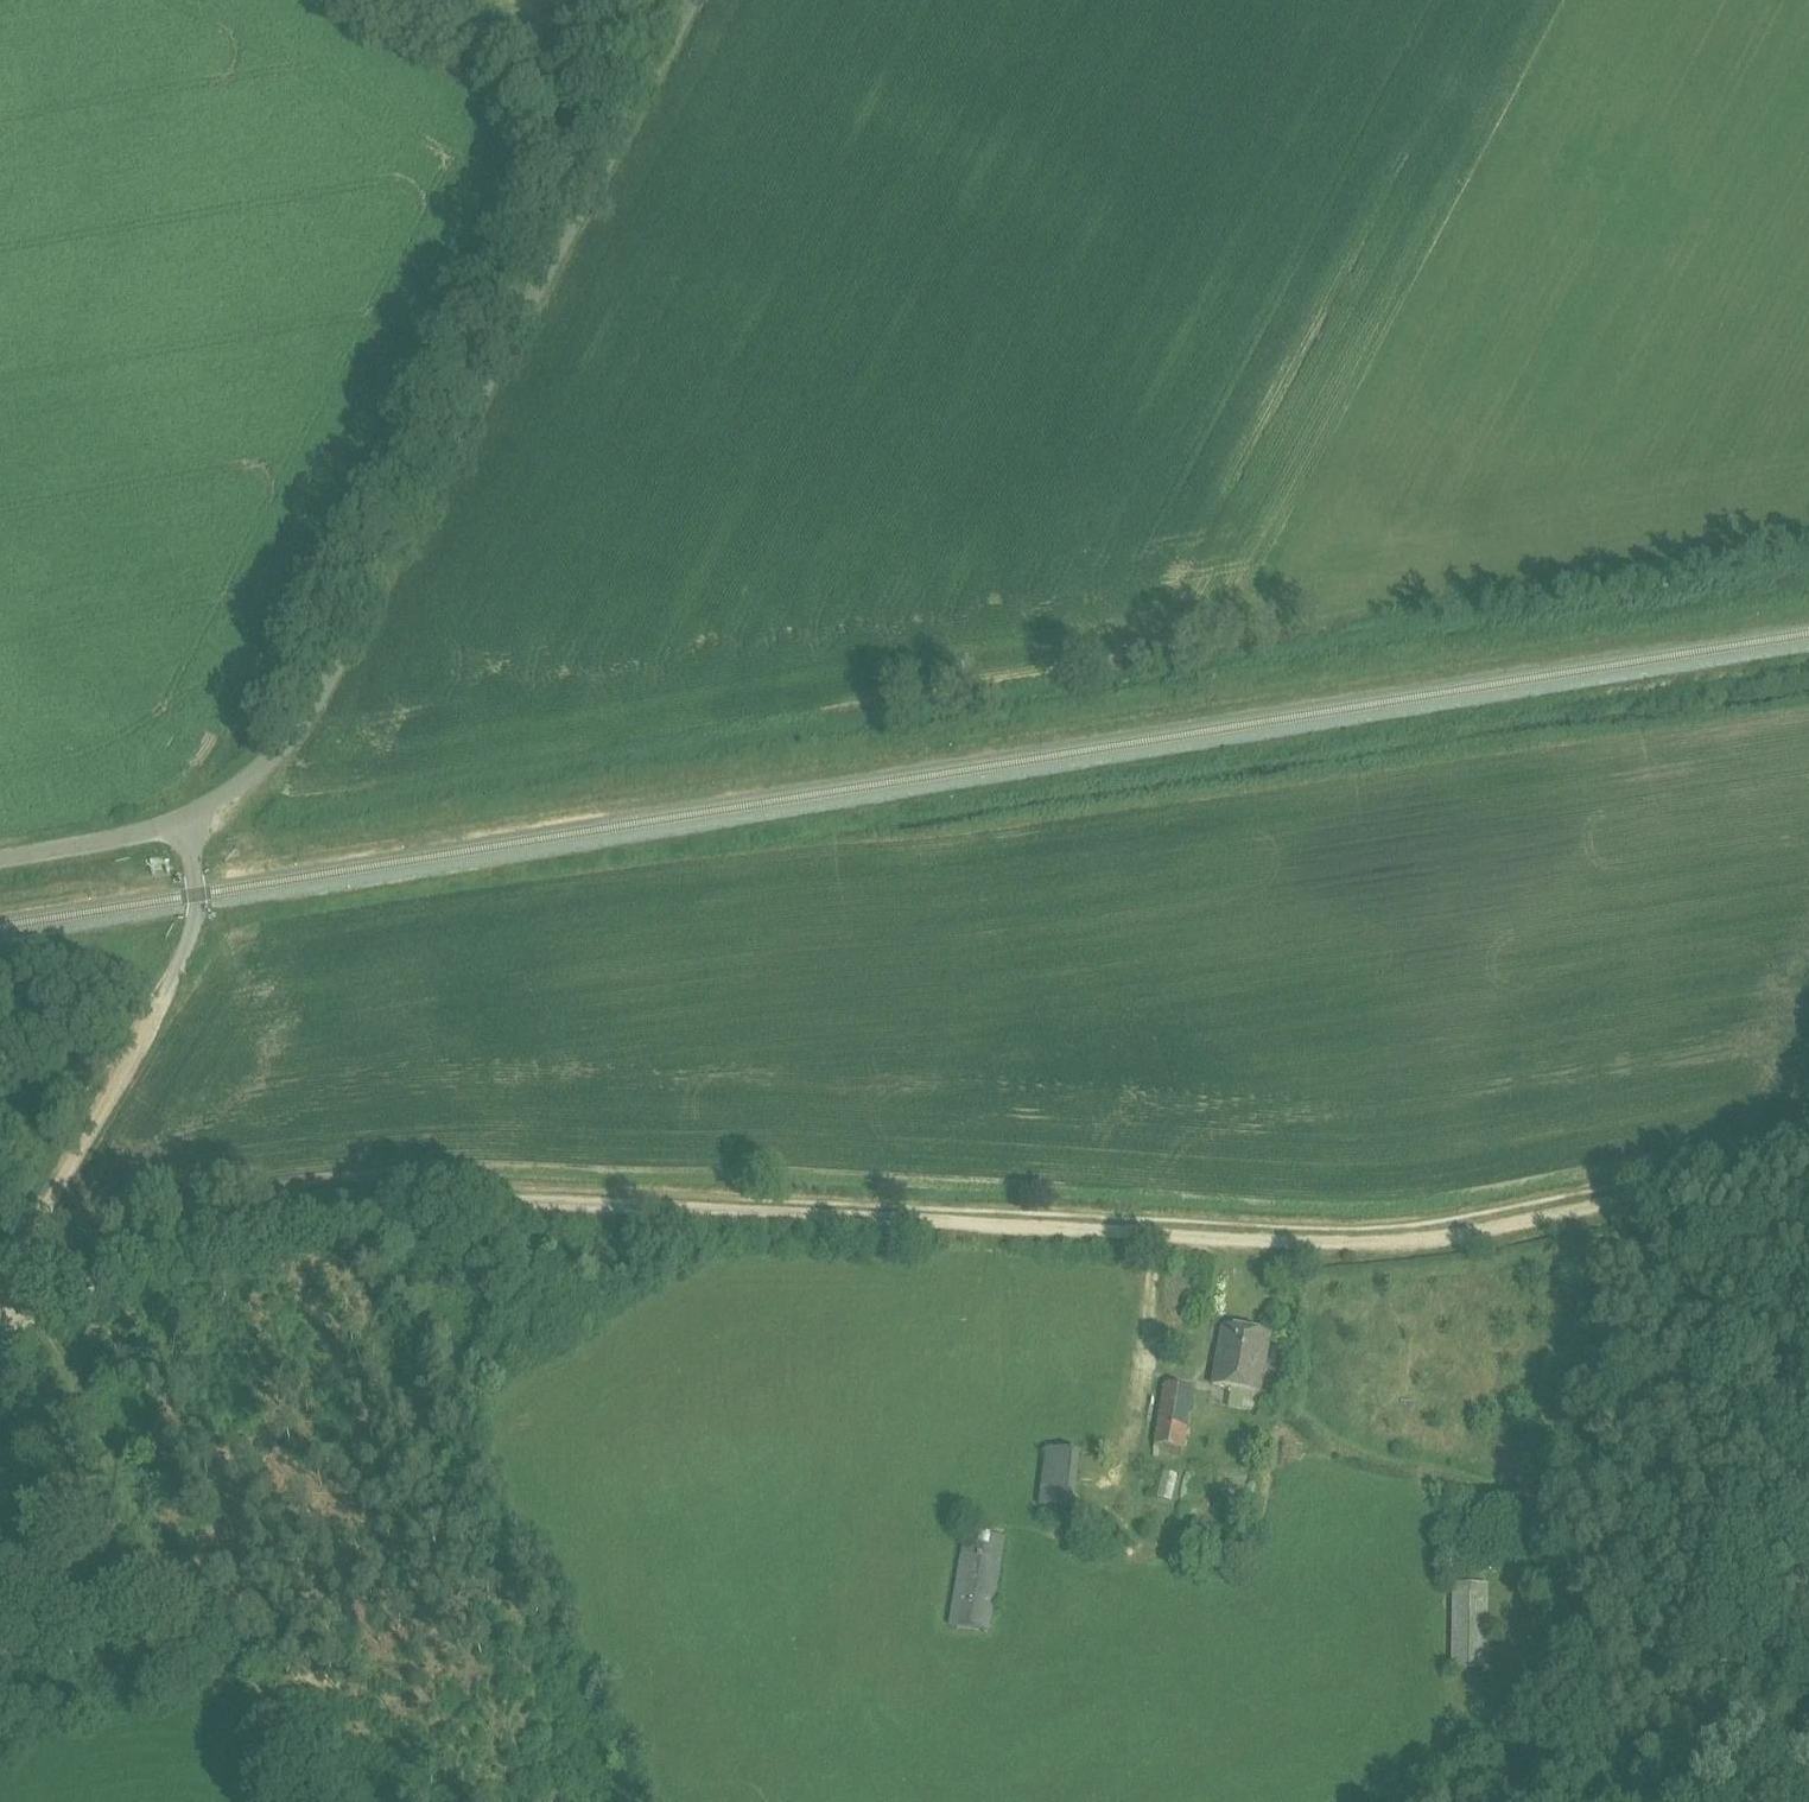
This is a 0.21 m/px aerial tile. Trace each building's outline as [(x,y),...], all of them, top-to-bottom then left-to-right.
[(1212,1384),(1260,1393),(1271,1334),(1223,1326),(1212,1384)] [(1154,1443),(1184,1449),(1194,1389),(1164,1384),(1154,1443)] [(44,1388),(47,1396),(54,1393),(50,1385),(44,1388)] [(1039,1505),(1074,1509),(1080,1450),(1045,1448),(1039,1505)] [(1156,1498),(1172,1502),(1179,1475),(1162,1471),(1156,1498)] [(947,1625),(989,1632),(1006,1538),(964,1531),(947,1625)] [(1451,1668),(1487,1669),(1488,1585),(1452,1584),(1451,1668)]
